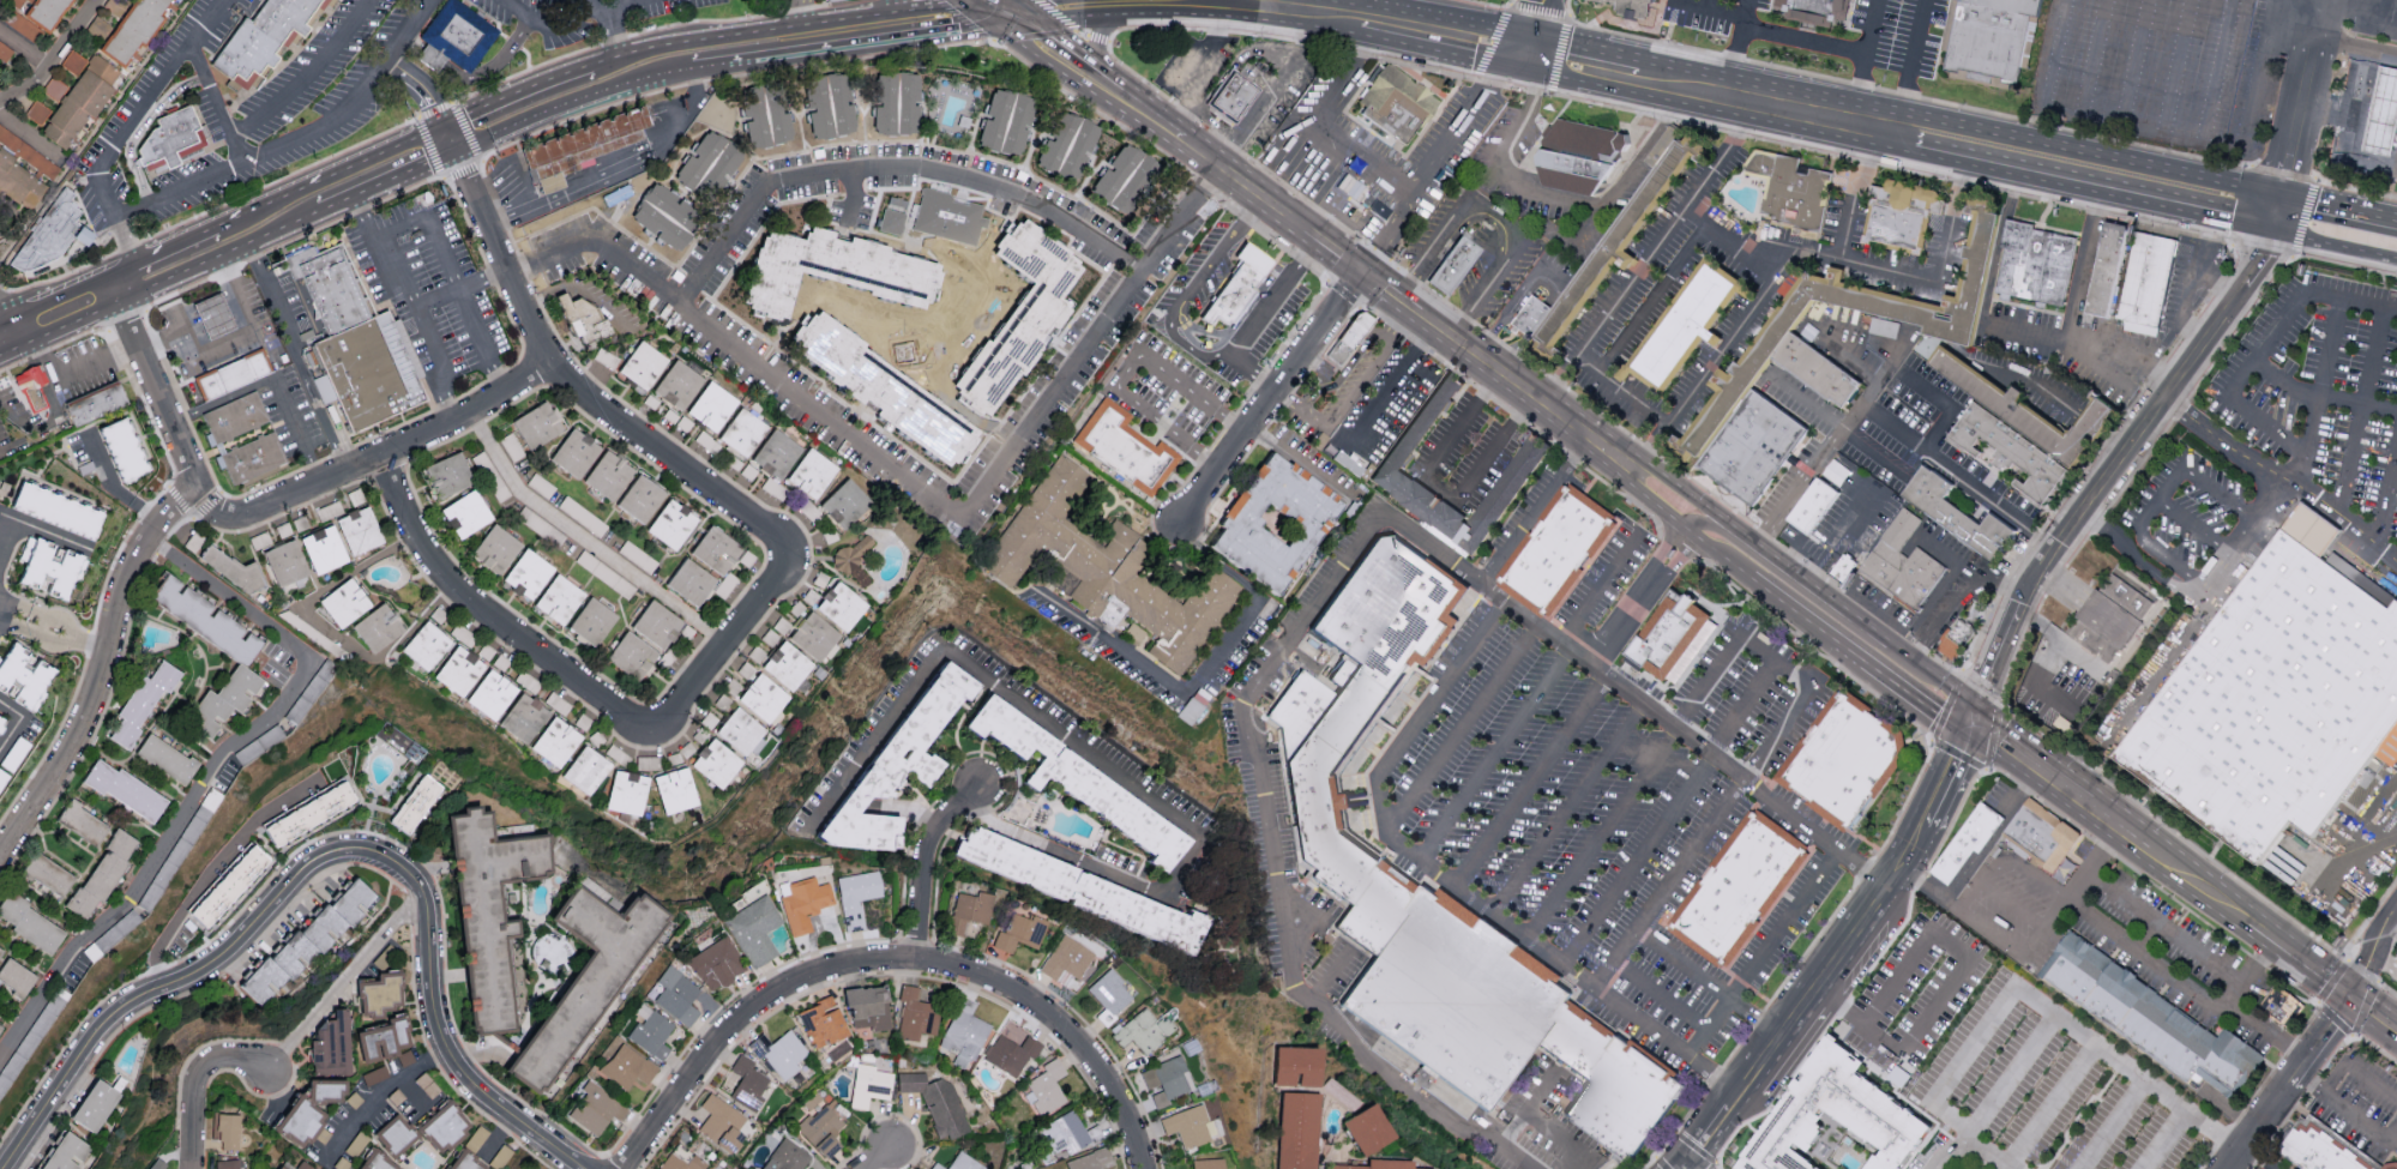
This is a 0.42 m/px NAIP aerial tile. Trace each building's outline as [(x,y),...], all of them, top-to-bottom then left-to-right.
[(8,3),(50,30),(69,0),(10,0),(8,3)] [(126,66),(157,16),(160,17),(170,0),(136,0),(103,53),(126,66)] [(264,1),(265,0),(347,0),(338,12),(333,8),(325,19),(301,50),(295,46),(278,68),(260,92),(257,88),(254,91),(247,90),(241,92),(237,95),(235,92),(230,88),(236,79),(217,65),(217,54),(241,22),(248,19),(252,19),(264,1)] [(418,38),(447,0),(455,0),(499,31),(468,74),(418,38)] [(1646,20),(1651,0),(1578,0),(1646,20)] [(1848,23),(1853,0),(1780,0),(1778,8),(1848,23)] [(1945,68),(1962,0),(2041,0),(2028,73),(2022,71),(2016,89),(2010,85),(2010,91),(1951,79),(1951,70),(1945,68)] [(60,65),(76,75),(87,59),(71,49),(60,65)] [(42,134),(66,148),(86,114),(94,119),(113,86),(112,85),(121,69),(91,52),(42,134)] [(1441,107),(1427,131),(1422,127),(1407,149),(1369,121),(1366,119),(1360,98),(1368,86),(1372,83),(1381,68),(1395,68),(1414,82),(1441,101),(1444,103),(1441,107)] [(2380,68),(2396,72),(2396,133),(2391,159),(2362,152),(2380,68)] [(1257,91),(1234,125),(1209,107),(1231,73),(1257,91)] [(854,134),(850,74),(805,77),(810,137),(854,134)] [(66,83),(50,77),(43,93),(59,100),(66,83)] [(789,111),(786,111),(783,82),(740,86),(744,118),(746,118),(749,147),(793,142),(789,111)] [(1036,97),(993,88),(987,116),(984,116),(977,146),(1021,156),(1027,126),(1030,127),(1036,97)] [(40,124),(50,109),(35,98),(24,113),(40,124)] [(185,167),(159,177),(156,170),(149,175),(146,167),(143,169),(143,167),(138,158),(145,156),(138,138),(164,127),(162,122),(171,116),(170,113),(197,103),(206,121),(215,139),(211,140),(215,149),(206,151),(209,156),(206,157),(185,167)] [(579,164),(583,171),(570,176),(562,179),(566,189),(544,197),(536,170),(530,173),(526,163),(523,153),(570,135),(642,109),(645,108),(652,129),(642,132),(640,133),(643,138),(644,144),(643,144),(586,163),(579,164)] [(1034,164),(1075,181),(1098,125),(1058,108),(1034,164)] [(1622,169),(1598,199),(1588,198),(1547,189),(1541,158),(1542,153),(1543,147),(1565,122),(1588,127),(1619,133),(1624,153),(1625,156),(1620,164),(1622,169)] [(672,179),(708,205),(745,153),(709,127),(690,152),(691,153),(672,179)] [(1692,143),(1705,155),(1706,159),(1702,165),(1697,161),(1628,252),(1636,260),(1627,271),(1620,266),(1561,347),(1568,355),(1567,362),(1559,356),(1555,357),(1542,349),(1546,345),(1535,337),(1679,140),(1688,147),(1692,143)] [(1159,163),(1119,143),(1092,196),(1132,217),(1159,163)] [(563,175),(567,187),(564,188),(568,200),(635,178),(631,165),(628,166),(622,147),(593,156),(595,164),(563,175)] [(0,150),(0,191),(28,211),(47,184),(0,150)] [(1758,151),(1777,157),(1779,153),(1801,158),(1797,173),(1809,175),(1811,169),(1833,174),(1832,181),(1827,180),(1821,207),(1825,209),(1820,229),(1799,224),(1799,222),(1777,217),(1777,215),(1766,212),(1773,177),(1748,171),(1745,167),(1758,151)] [(629,218),(678,250),(702,214),(676,197),(677,196),(654,181),(629,218)] [(1873,187),(1869,201),(1872,203),(1863,245),(1922,257),(1932,213),(1943,216),(1946,203),(1940,201),(1940,198),(1938,193),(1926,191),(1923,188),(1917,187),(1915,185),(1903,182),(1901,183),(1891,181),(1887,182),(1886,189),(1873,187)] [(909,228),(962,236),(962,233),(982,236),(985,218),(980,217),(982,205),(951,200),(952,192),(922,187),(919,203),(913,202),(909,228)] [(79,240),(61,266),(60,269),(53,265),(40,270),(19,259),(32,241),(61,201),(71,189),(80,195),(74,205),(85,211),(79,223),(88,228),(79,240)] [(1390,211),(1383,221),(1367,210),(1368,209),(1359,201),(1366,193),(1390,211)] [(2001,201),(1999,215),(2010,217),(2010,221),(2008,222),(1993,295),(1981,350),(1953,342),(1933,337),(1934,329),(1880,317),(1821,303),(1807,324),(1799,336),(1779,362),(1773,370),(1735,422),(1718,444),(1708,459),(1696,459),(1684,448),(1684,445),(1684,439),(1690,441),(1724,394),(1711,385),(1722,372),(1724,368),(1730,370),(1735,375),(1736,376),(1740,370),(1745,364),(1747,366),(1796,297),(1807,282),(1809,278),(1820,276),(1835,281),(1836,269),(1853,272),(1849,284),(1879,291),(1898,296),(1950,309),(1952,296),(1967,300),(1967,296),(1980,223),(1982,211),(1986,211),(1987,199),(2001,201)] [(905,212),(878,207),(874,229),(901,234),(905,212)] [(1031,281),(951,389),(989,417),(1045,341),(1042,339),(1051,327),(1056,331),(1072,308),(1059,299),(1085,264),(1020,215),(992,253),(1031,281)] [(2073,295),(2067,320),(2025,312),(1992,305),(1994,295),(2008,222),(2010,221),(2017,222),(2024,224),(2041,228),(2040,231),(2083,241),(2073,295)] [(2114,223),(2136,229),(2122,294),(2115,324),(2098,320),(2086,318),(2092,295),(2097,272),(2108,227),(2113,228),(2114,223)] [(799,273),(928,308),(940,262),(850,238),(849,242),(833,238),(834,232),(809,225),(805,239),(763,228),(742,307),(787,319),(799,273)] [(2166,331),(2163,341),(2130,333),(2131,326),(2120,324),(2127,294),(2142,235),(2170,241),(2184,243),(2173,294),(2170,307),(2166,331)] [(1450,301),(1449,301),(1444,296),(1426,284),(1443,261),(1462,237),(1483,252),(1450,301)] [(1259,311),(1245,332),(1235,325),(1225,337),(1218,348),(1194,330),(1213,303),(1225,285),(1240,265),(1233,260),(1245,242),(1275,265),(1251,302),(1249,305),(1259,311)] [(373,318),(353,327),(320,342),(306,312),(283,263),(314,251),(319,257),(342,249),(353,273),(369,311),(373,318)] [(1755,290),(1748,300),(1739,293),(1712,330),(1724,338),(1716,350),(1704,342),(1666,396),(1632,372),(1625,382),(1619,378),(1708,255),(1755,290)] [(565,295),(567,303),(571,302),(578,300),(594,308),(597,311),(601,321),(608,318),(614,338),(597,344),(596,342),(583,347),(579,338),(574,341),(571,335),(560,309),(554,297),(565,295)] [(234,332),(207,343),(194,313),(193,308),(207,302),(219,296),(225,312),(234,332)] [(1554,309),(1534,338),(1514,325),(1534,296),(1554,309)] [(982,428),(812,312),(788,346),(832,376),(827,382),(954,468),(982,428)] [(1371,331),(1344,368),(1329,358),(1361,312),(1371,320),(1375,324),(1371,331)] [(320,342),(353,327),(373,318),(385,313),(392,329),(398,327),(420,375),(414,378),(416,384),(426,404),(354,434),(350,436),(327,384),(311,345),(320,342)] [(1869,386),(1850,415),(1808,384),(1790,370),(1779,362),(1799,336),(1807,342),(1847,370),(1869,386)] [(645,391),(667,358),(640,340),(618,372),(645,391)] [(1977,369),(2017,397),(2023,388),(2026,390),(2035,397),(2029,404),(2077,436),(2094,415),(2089,411),(2098,399),(2102,394),(2126,414),(2107,440),(2100,452),(2083,474),(2038,441),(2026,433),(1953,380),(1939,369),(1935,367),(1949,348),(1953,350),(1977,369)] [(209,402),(205,404),(197,385),(195,382),(209,376),(261,354),(271,375),(248,385),(209,402)] [(704,378),(675,358),(652,393),(670,405),(662,416),(673,423),(704,378)] [(46,382),(41,365),(16,371),(27,413),(46,408),(40,384),(46,382)] [(1537,434),(1554,446),(1472,554),(1369,480),(1450,369),(1471,386),(1405,469),(1470,517),(1537,434)] [(686,413),(714,433),(737,400),(709,380),(686,413)] [(127,404),(73,427),(64,404),(118,381),(127,404)] [(1808,444),(1759,511),(1736,494),(1703,469),(1721,444),(1735,424),(1759,392),(1808,427),(1817,433),(1809,444),(1808,444)] [(259,429),(264,438),(273,435),(282,453),(283,458),(288,468),(282,470),(231,490),(216,459),(218,458),(222,457),(218,447),(212,448),(209,438),(201,417),(209,414),(255,394),(270,424),(259,429)] [(1159,439),(1156,445),(1125,424),(1132,414),(1103,395),(1072,442),(1153,496),(1181,454),(1159,439)] [(512,421),(530,450),(564,429),(546,400),(512,421)] [(2054,513),(2049,513),(2026,498),(1953,446),(1951,444),(1952,442),(1953,440),(1982,404),(2026,435),(2034,441),(2080,475),(2054,513)] [(748,458),(766,422),(736,407),(718,443),(748,458)] [(98,429),(121,482),(148,471),(124,417),(98,429)] [(601,446),(572,426),(549,460),(578,480),(601,446)] [(759,468),(781,481),(801,446),(770,428),(743,475),(752,480),(759,468)] [(838,469),(810,447),(785,479),(814,501),(838,469)] [(612,502),(634,469),(605,449),(583,482),(612,502)] [(1345,501),(1290,463),(1290,464),(1269,450),(1219,525),(1223,527),(1210,547),(1281,595),(1345,501)] [(423,467),(437,499),(474,483),(460,451),(423,467)] [(981,567),(1010,585),(1015,583),(1025,567),(1045,558),(1059,567),(1048,584),(1113,627),(1120,616),(1125,613),(1150,630),(1155,639),(1146,653),(1181,677),(1241,585),(1211,565),(1185,605),(1135,572),(1152,545),(1113,519),(1104,534),(1110,549),(1063,517),(1076,498),(1083,494),(1095,476),(1057,452),(981,567)] [(1970,514),(1989,530),(1998,517),(2023,535),(1999,567),(1955,534),(1929,516),(1908,499),(1931,469),(1955,484),(1962,489),(1955,498),(1952,501),(1955,504),(1970,514)] [(666,493),(639,474),(616,504),(643,524),(666,493)] [(819,506),(843,530),(872,502),(847,477),(819,506)] [(1811,536),(1790,520),(1820,477),(1842,493),(1811,536)] [(10,511),(94,538),(103,510),(19,483),(10,511)] [(1552,625),(1519,599),(1508,592),(1498,584),(1518,555),(1546,519),(1570,484),(1591,499),(1619,518),(1627,525),(1591,572),(1576,591),(1558,615),(1552,625)] [(455,538),(491,521),(476,490),(440,507),(455,538)] [(698,518),(669,497),(646,531),(675,551),(698,518)] [(343,512),(338,500),(315,509),(320,521),(343,512)] [(351,556),(384,542),(368,505),(335,519),(351,556)] [(1899,553),(1908,559),(1917,547),(1947,570),(1920,608),(1923,610),(1919,615),(1859,571),(1904,508),(1922,522),(1899,553)] [(522,544),(493,523),(469,554),(498,576),(522,544)] [(348,561),(332,524),(300,537),(315,575),(348,561)] [(743,546),(709,525),(690,555),(723,576),(743,546)] [(255,550),(272,542),(266,530),(250,538),(255,550)] [(2391,610),(2396,602),(2396,770),(2377,754),(2313,838),(2291,824),(2259,867),(2114,758),(2283,530),(2391,610)] [(855,560),(875,544),(865,531),(833,557),(859,590),(872,580),(855,560)] [(66,600),(73,577),(80,580),(87,557),(57,548),(58,545),(27,535),(19,560),(25,562),(18,582),(37,588),(42,574),(52,578),(46,594),(66,600)] [(1428,658),(1420,651),(1414,665),(1371,725),(1333,775),(1342,834),(1414,893),(1417,896),(1374,957),(1336,928),(1350,906),(1309,879),(1317,869),(1300,858),(1279,725),(1265,717),(1300,669),(1335,695),(1339,688),(1327,680),(1345,657),(1308,631),(1375,538),(1392,535),(1459,583),(1456,586),(1463,591),(1444,620),(1451,627),(1428,658)] [(264,549),(275,586),(307,577),(296,540),(264,549)] [(198,558),(252,597),(266,577),(247,564),(244,568),(208,543),(198,558)] [(553,568),(525,548),(501,581),(529,601),(553,568)] [(756,556),(745,549),(738,560),(749,567),(756,556)] [(1859,565),(1844,584),(1831,574),(1845,555),(1859,565)] [(697,608),(717,580),(685,557),(665,585),(697,608)] [(738,579),(726,570),(712,589),(724,598),(738,579)] [(238,659),(216,693),(208,687),(184,723),(202,735),(198,741),(209,748),(223,727),(219,725),(232,706),(240,712),(262,679),(245,668),(262,641),(246,631),(247,630),(214,608),(215,607),(182,585),(183,584),(165,572),(147,599),(238,659)] [(534,609),(565,626),(584,591),(553,574),(534,609)] [(340,629),(371,604),(349,577),(318,602),(340,629)] [(814,607),(847,632),(868,604),(836,579),(814,607)] [(2112,667),(2068,638),(2091,603),(2108,579),(2151,608),(2112,667)] [(1666,681),(1646,667),(1645,668),(1626,655),(1662,604),(1661,603),(1673,586),(1685,596),(1688,591),(1698,598),(1696,602),(1714,615),(1710,620),(1718,626),(1676,685),(1667,679),(1666,681)] [(568,628),(596,647),(617,615),(589,596),(568,628)] [(684,623),(651,599),(630,627),(663,651),(684,623)] [(805,607),(798,599),(788,609),(795,616),(805,607)] [(404,630),(382,602),(351,626),(374,654),(404,630)] [(841,631),(806,610),(788,640),(822,661),(841,631)] [(427,671),(452,641),(426,619),(401,650),(427,671)] [(1124,632),(1140,643),(1149,630),(1133,619),(1124,632)] [(1975,633),(1956,663),(1938,651),(1958,621),(1975,633)] [(606,661),(641,682),(659,651),(624,631),(606,661)] [(38,657),(11,640),(1,657),(0,657),(0,688),(4,690),(11,677),(20,682),(11,697),(35,711),(47,690),(43,687),(55,667),(38,657)] [(761,668),(793,692),(814,663),(782,640),(761,668)] [(485,663),(456,644),(434,678),(463,697),(485,663)] [(823,840),(832,846),(898,850),(899,833),(901,830),(902,817),(859,814),(870,796),(895,798),(895,793),(907,775),(928,788),(944,763),(931,755),(924,754),(958,699),(970,699),(979,684),(938,658),(823,840)] [(180,671),(160,659),(148,679),(141,675),(106,735),(126,748),(162,688),(168,691),(180,671)] [(737,671),(747,679),(755,669),(745,661),(737,671)] [(496,722),(517,687),(488,669),(466,704),(496,722)] [(514,681),(535,693),(542,681),(520,669),(514,681)] [(738,702),(771,724),(790,694),(757,672),(738,702)] [(1861,836),(1851,838),(1814,808),(1812,806),(1781,782),(1811,736),(1812,735),(1843,689),(1884,717),(1910,735),(1914,763),(1884,803),(1881,808),(1861,836)] [(572,704),(551,690),(544,701),(564,715),(572,704)] [(551,711),(521,691),(498,725),(528,745),(551,711)] [(1191,838),(987,695),(965,727),(981,738),(984,733),(1024,761),(1031,750),(1042,757),(1023,783),(1036,792),(1045,779),(1154,855),(1149,863),(1166,875),(1191,838)] [(715,732),(745,757),(767,730),(736,706),(715,732)] [(582,734),(551,716),(531,750),(561,769),(582,734)] [(134,755),(186,782),(198,759),(146,732),(134,755)] [(721,790),(743,762),(712,737),(690,764),(721,790)] [(626,766),(631,755),(611,743),(605,753),(626,766)] [(611,762),(582,745),(563,779),(592,795),(611,762)] [(167,798),(97,755),(81,780),(101,793),(103,791),(153,821),(167,798)] [(661,768),(661,755),(637,756),(637,769),(661,768)] [(698,805),(688,767),(654,776),(664,814),(698,805)] [(650,777),(616,769),(606,808),(641,816),(650,777)] [(441,783),(420,770),(389,822),(410,834),(441,783)] [(261,820),(272,844),(357,803),(346,778),(261,820)] [(70,797),(56,818),(94,845),(108,824),(70,797)] [(2053,875),(2002,837),(2030,799),(2082,836),(2053,875)] [(2006,820),(1980,855),(1975,851),(1950,886),(1932,873),(1982,803),(2006,820)] [(515,1026),(505,936),(520,934),(518,917),(503,918),(498,877),(549,872),(545,833),(492,838),(489,808),(478,809),(477,804),(466,805),(466,811),(450,813),(474,1031),(515,1026)] [(1736,972),(1724,975),(1698,956),(1670,935),(1670,924),(1702,882),(1739,832),(1753,813),(1763,813),(1812,849),(1812,850),(1814,860),(1812,863),(1800,881),(1747,956),(1740,965),(1736,972)] [(139,839),(116,825),(68,907),(85,917),(97,897),(102,900),(139,839)] [(952,857),(1065,899),(1063,904),(1195,953),(1208,918),(1189,911),(967,829),(963,842),(958,840),(952,857)] [(270,858),(250,839),(186,909),(206,928),(270,858)] [(846,931),(865,927),(860,899),(882,895),(877,869),(836,877),(846,931)] [(240,983),(261,1005),(276,991),(276,990),(305,963),(307,966),(336,939),(335,937),(378,897),(356,874),(240,983)] [(793,936),(813,930),(808,915),(819,912),(818,907),(835,902),(829,881),(817,884),(814,874),(778,885),(793,936)] [(620,914),(575,884),(552,917),(592,944),(508,1070),(545,1094),(666,911),(636,891),(620,914)] [(1421,1069),(1437,1083),(1439,1078),(1488,1114),(1538,1046),(1570,1001),(1574,995),(1561,986),(1566,978),(1444,890),(1439,896),(1425,886),(1417,896),(1374,957),(1339,1005),(1423,1066),(1421,1069)] [(0,901),(0,923),(52,952),(66,927),(5,892),(0,901)] [(988,923),(993,894),(978,892),(977,896),(957,893),(949,932),(965,935),(968,920),(988,923)] [(751,968),(778,954),(766,931),(783,922),(768,893),(724,916),(751,968)] [(1048,921),(1029,913),(1027,918),(1013,913),(1005,933),(998,930),(993,945),(1011,952),(1016,940),(1038,948),(1048,921)] [(1040,969),(1073,990),(1095,954),(1062,933),(1040,969)] [(2220,1040),(2227,1030),(2264,1059),(2232,1103),(2208,1085),(2199,1095),(2178,1079),(2041,976),(2072,933),(2220,1040)] [(687,957),(708,992),(747,969),(727,934),(687,957)] [(22,997),(36,974),(6,955),(0,964),(0,983),(22,997)] [(655,981),(662,985),(652,1001),(690,1025),(699,1010),(689,1004),(701,987),(666,964),(655,981)] [(1104,1024),(1135,996),(1109,968),(1087,988),(1105,1007),(1096,1015),(1104,1024)] [(401,969),(378,970),(378,978),(358,979),(360,1011),(380,1010),(379,1004),(403,1003),(401,969)] [(892,1027),(884,982),(846,988),(852,1028),(871,1024),(872,1030),(892,1027)] [(918,1040),(920,1031),(935,1035),(941,1005),(918,1000),(920,986),(902,983),(899,999),(905,1000),(897,1036),(918,1040)] [(2289,1030),(2260,1010),(2276,989),(2303,1010),(2289,1030)] [(849,1033),(833,995),(796,1010),(812,1048),(849,1033)] [(990,1023),(971,1015),(977,1003),(962,997),(939,1045),(954,1052),(950,1061),(968,1070),(990,1023)] [(1573,1005),(1596,1020),(1608,1030),(1669,1074),(1694,1093),(1687,1102),(1669,1126),(1637,1168),(1596,1140),(1567,1119),(1579,1103),(1592,1086),(1541,1049),(1538,1046),(1570,1001),(1573,1005)] [(674,1022),(643,1004),(625,1037),(664,1059),(671,1048),(663,1043),(674,1022)] [(1111,1035),(1122,1047),(1131,1038),(1146,1054),(1176,1027),(1163,1013),(1157,1019),(1144,1005),(1111,1035)] [(348,1006),(333,1007),(333,1017),(325,1017),(326,1027),(311,1028),(313,1074),(350,1073),(348,1006)] [(363,1061),(393,1055),(395,1066),(413,1063),(410,1049),(400,1051),(399,1046),(411,1043),(405,1012),(387,1015),(388,1022),(357,1029),(363,1061)] [(1018,1078),(1040,1041),(1024,1032),(1018,1041),(1005,1034),(1012,1023),(1007,1021),(985,1058),(1018,1078)] [(808,1052),(789,1028),(771,1043),(763,1032),(747,1044),(759,1058),(763,1054),(783,1079),(799,1067),(795,1062),(808,1052)] [(1826,1163),(1851,1126),(1883,1148),(1869,1168),(1904,1168),(1936,1122),(1862,1072),(1871,1058),(1830,1031),(1738,1168),(1835,1168),(1826,1163)] [(659,1062),(616,1042),(601,1075),(628,1087),(633,1077),(649,1084),(659,1062)] [(1320,1045),(1276,1045),(1276,1084),(1297,1084),(1297,1085),(1319,1086),(1320,1045)] [(741,1076),(729,1096),(756,1112),(764,1097),(760,1094),(770,1077),(752,1066),(755,1062),(739,1053),(730,1069),(741,1076)] [(1140,1070),(1148,1091),(1149,1091),(1155,1105),(1194,1090),(1180,1055),(1140,1070)] [(1041,1066),(1044,1071),(1026,1082),(1031,1090),(1025,1094),(1039,1116),(1066,1100),(1055,1080),(1067,1073),(1057,1056),(1041,1066)] [(867,1109),(869,1096),(889,1099),(893,1072),(876,1070),(876,1065),(856,1062),(850,1107),(867,1109)] [(440,1090),(424,1070),(414,1079),(430,1098),(440,1090)] [(920,1090),(934,1127),(935,1130),(937,1138),(948,1138),(969,1130),(964,1115),(964,1112),(951,1079),(933,1080),(928,1081),(924,1071),(898,1072),(899,1091),(920,1090)] [(70,1116),(95,1132),(121,1093),(96,1077),(70,1116)] [(344,1078),(312,1079),(312,1101),(345,1100),(344,1078)] [(565,1114),(597,1136),(611,1114),(621,1121),(630,1107),(588,1079),(565,1114)] [(1281,1090),(1279,1168),(1317,1168),(1319,1091),(1281,1090)] [(727,1149),(749,1120),(710,1091),(700,1105),(711,1113),(699,1128),(727,1149)] [(305,1146),(325,1112),(296,1095),(276,1129),(305,1146)] [(1341,1120),(1363,1155),(1394,1135),(1372,1100),(1341,1120)] [(471,1123),(450,1101),(420,1129),(441,1151),(471,1123)] [(797,1127),(826,1158),(841,1143),(833,1134),(844,1123),(824,1101),(797,1127)] [(1160,1117),(1165,1134),(1178,1130),(1183,1147),(1217,1136),(1211,1118),(1207,1119),(1201,1103),(1160,1117)] [(1085,1130),(1074,1109),(1036,1128),(1049,1154),(1064,1147),(1068,1154),(1103,1136),(1097,1124),(1085,1130)] [(239,1113),(218,1112),(217,1149),(238,1150),(239,1113)] [(375,1133),(396,1155),(417,1135),(396,1113),(375,1133)] [(492,1132),(477,1123),(464,1145),(501,1168),(512,1150),(489,1136),(492,1132)] [(91,1144),(60,1126),(35,1168),(77,1168),(91,1144)] [(2357,1162),(2368,1168),(2305,1168),(2281,1150),(2295,1129),(2301,1133),(2303,1131),(2309,1134),(2313,1129),(2321,1135),(2324,1132),(2336,1140),(2333,1144),(2345,1152),(2348,1150),(2360,1158),(2357,1162)] [(784,1136),(761,1168),(801,1168),(811,1154),(784,1136)] [(707,1163),(676,1141),(656,1168),(703,1168),(707,1163)] [(372,1146),(357,1168),(401,1168),(403,1167),(372,1146)] [(461,1146),(444,1168),(485,1168),(488,1165),(461,1146)] [(1113,1164),(1108,1146),(1068,1159),(1071,1168),(1102,1168),(1101,1168),(1113,1164)] [(959,1149),(947,1168),(935,1160),(930,1168),(985,1168),(986,1167),(959,1149)] [(1326,1168),(1431,1168),(1431,1167),(1410,1166),(1411,1159),(1367,1156),(1367,1165),(1326,1162),(1326,1168)] [(1222,1157),(1191,1158),(1192,1168),(1223,1168),(1222,1157)] [(303,1158),(292,1168),(316,1168),(303,1158)] [(239,1159),(216,1159),(217,1168),(239,1168),(239,1159)] [(162,1160),(146,1162),(147,1168),(164,1168),(162,1160)]
